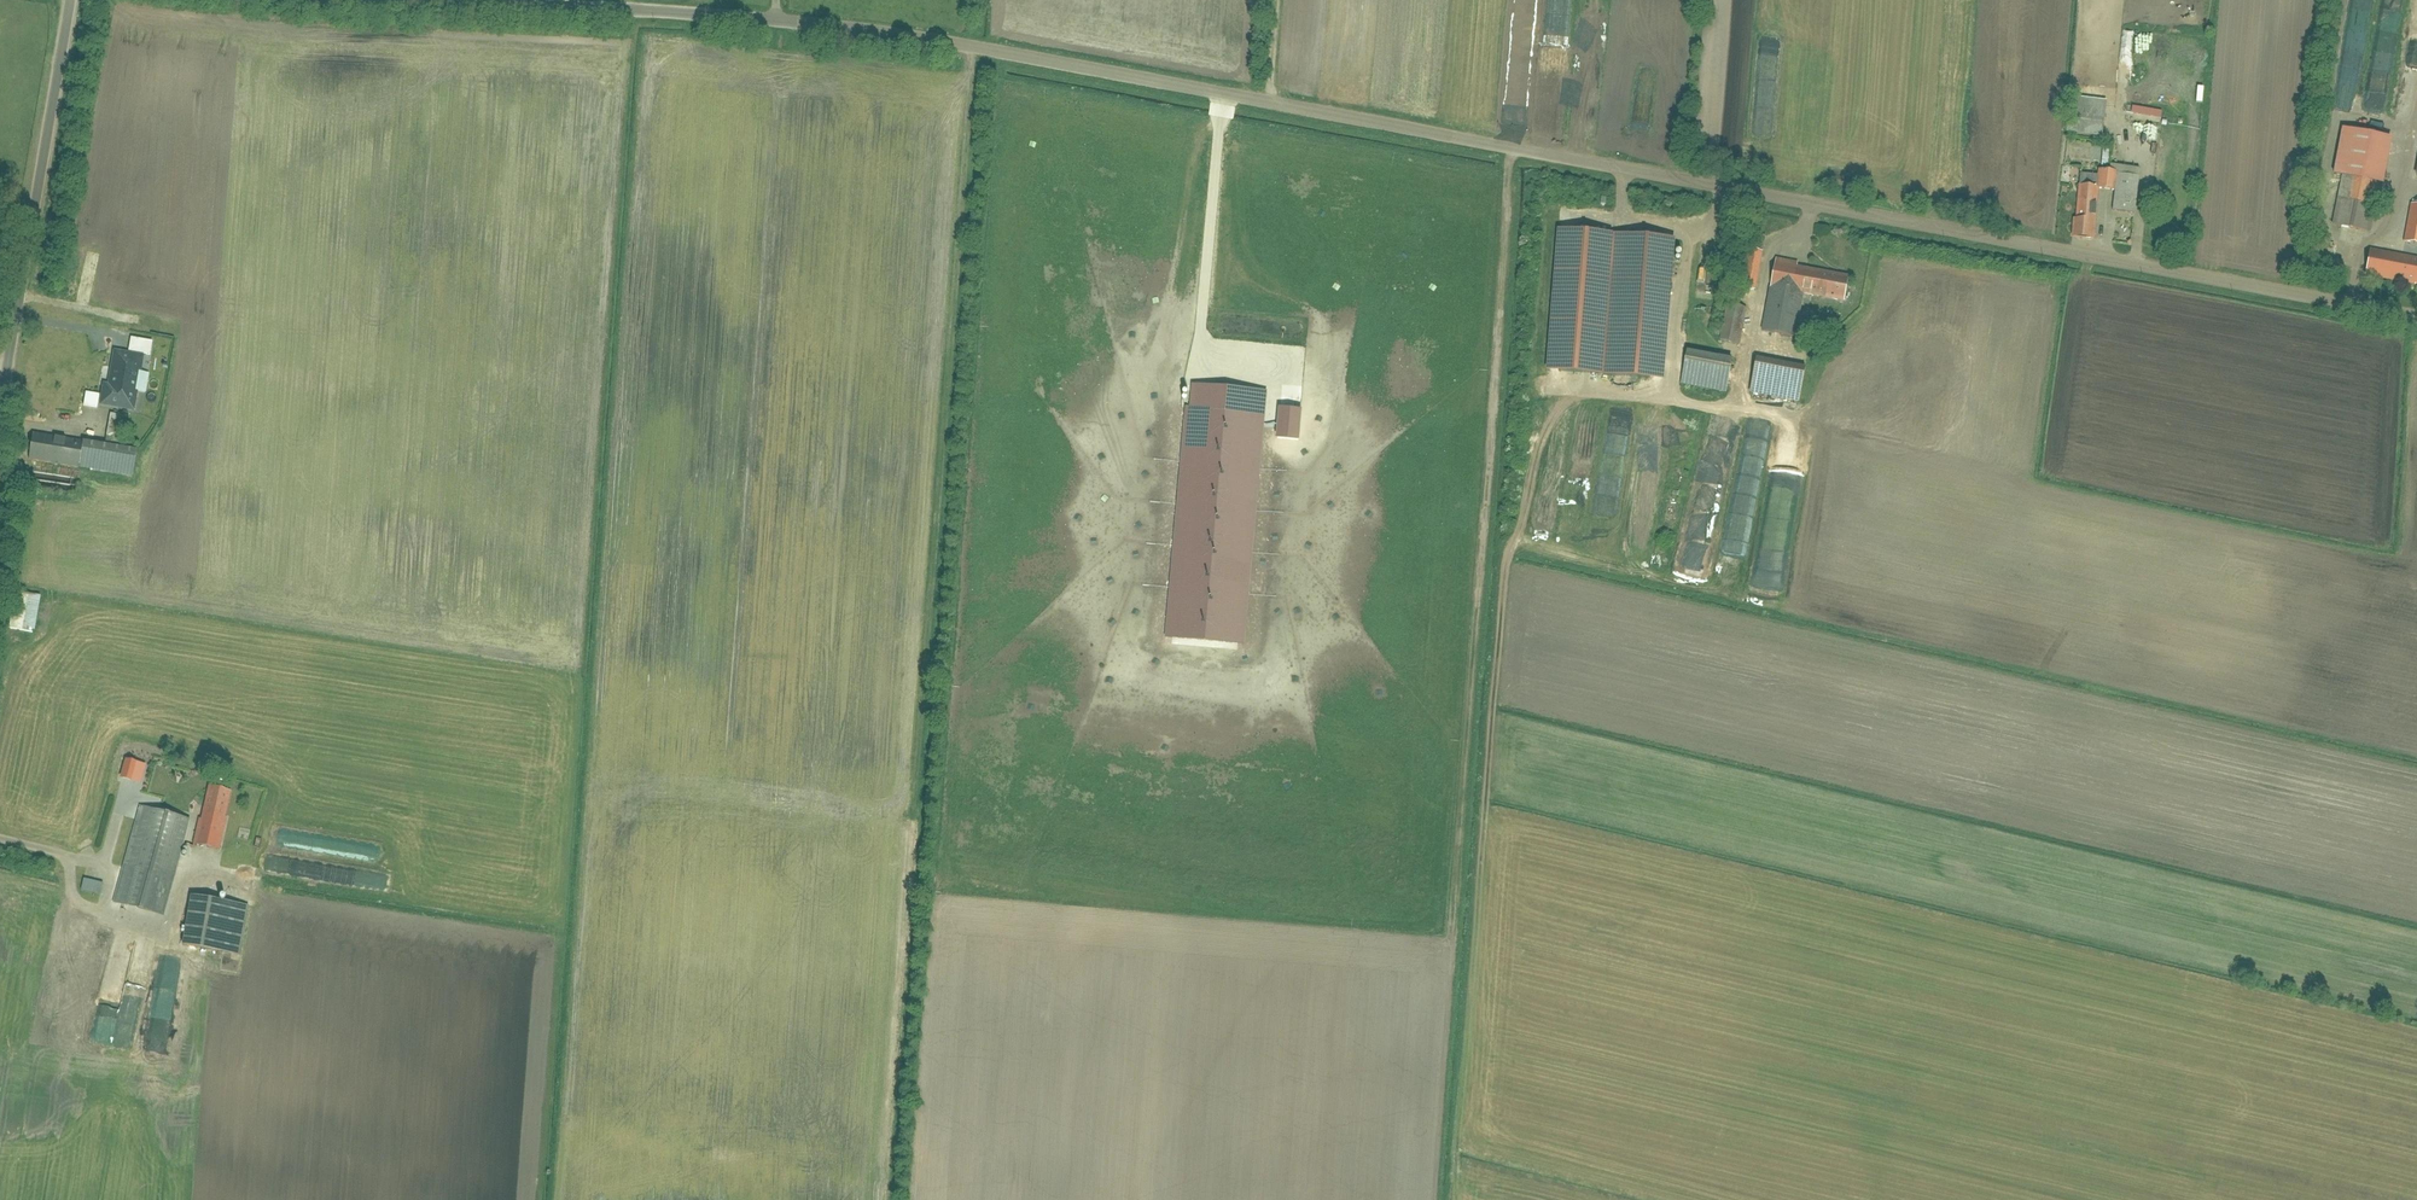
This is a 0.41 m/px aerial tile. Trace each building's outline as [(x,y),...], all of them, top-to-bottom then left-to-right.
[(2105,118),(2086,116),(2084,133),(2103,136),(2105,118)] [(2335,176),(2341,177),(2332,227),(2369,234),(2378,183),(2384,184),(2392,141),(2343,133),(2335,176)] [(2071,167),(2068,187),(2078,188),(2072,238),(2094,240),(2099,191),(2115,193),(2118,174),(2099,172),(2098,178),(2085,177),(2086,169),(2071,167)] [(2115,212),(2136,215),(2141,172),(2120,169),(2115,212)] [(2405,244),(2416,246),(2416,209),(2412,208),(2405,244)] [(1735,295),(1754,299),(1766,240),(1746,236),(1735,295)] [(1672,241),(1612,237),(1603,379),(1663,382),(1672,241)] [(2372,254),(2367,278),(2416,288),(2416,263),(2372,254)] [(1772,287),(1762,333),(1796,340),(1805,294),(1848,303),(1853,278),(1811,269),(1777,262),(1772,287)] [(1724,310),(1719,343),(1741,347),(1746,313),(1724,310)] [(103,382),(99,404),(133,410),(143,355),(114,350),(108,383),(103,382)] [(1689,354),(1681,387),(1721,396),(1728,363),(1689,354)] [(1759,360),(1752,392),(1799,402),(1806,370),(1759,360)] [(1263,392),(1194,386),(1171,636),(1241,642),(1263,392)] [(1302,409),(1280,408),(1277,439),(1299,440),(1302,409)] [(33,435),(29,461),(78,468),(82,443),(33,435)] [(136,451),(82,443),(78,468),(132,477),(136,451)] [(8,630),(34,636),(41,599),(16,594),(8,630)] [(207,788),(193,847),(219,853),(233,794),(207,788)] [(112,903),(163,917),(190,823),(139,809),(112,903)] [(84,880),(81,894),(98,898),(101,884),(84,880)] [(190,899),(182,948),(239,956),(247,908),(190,899)]
